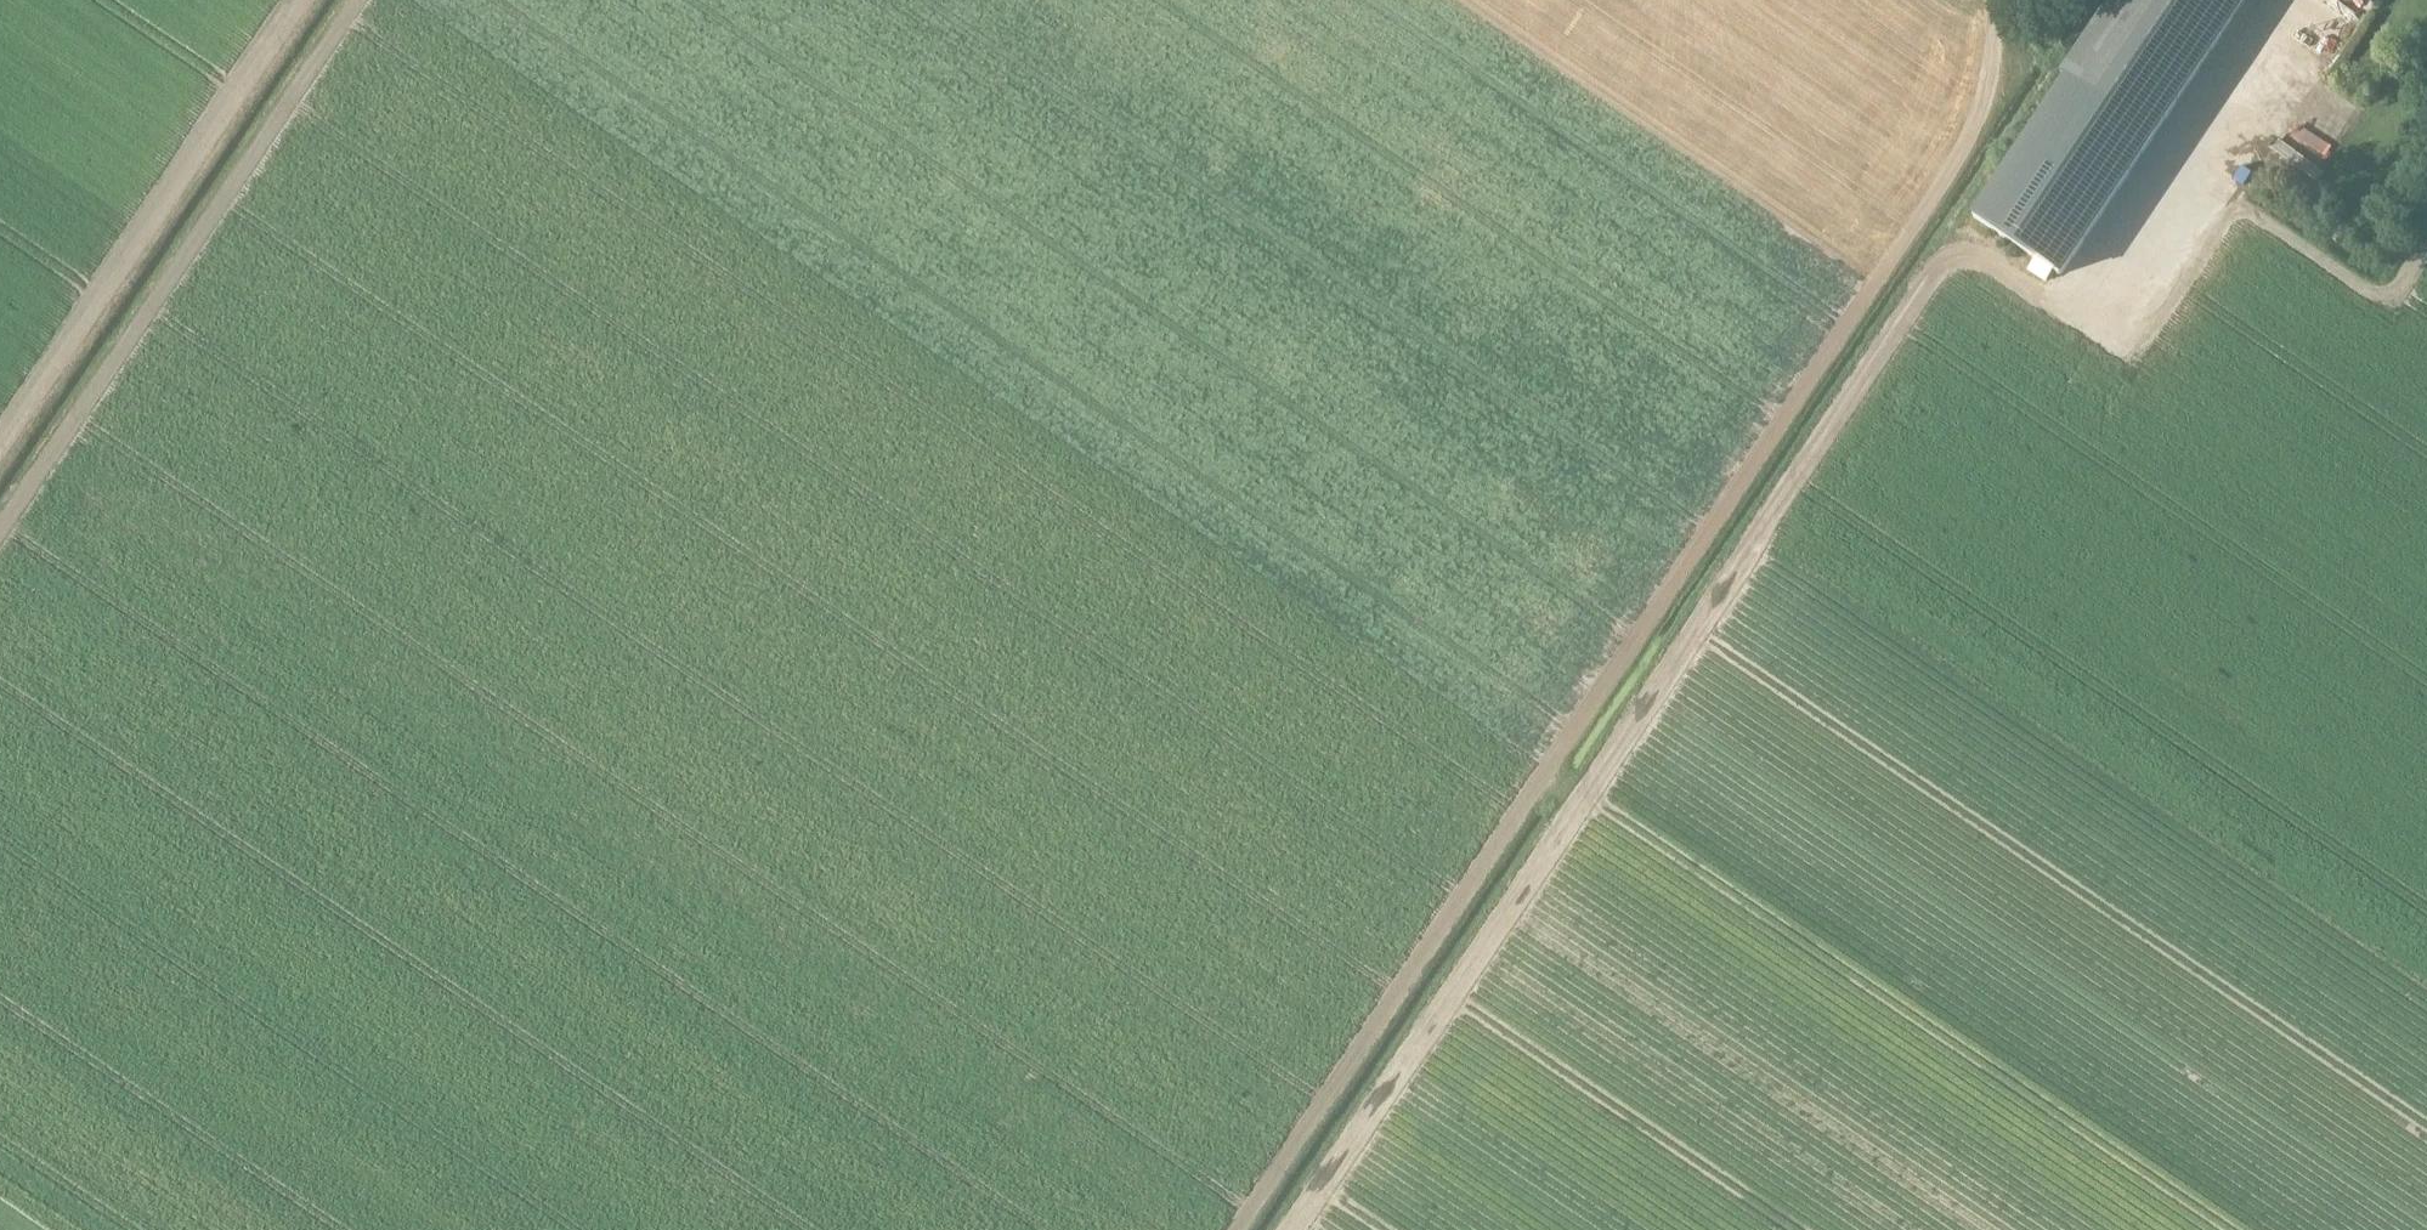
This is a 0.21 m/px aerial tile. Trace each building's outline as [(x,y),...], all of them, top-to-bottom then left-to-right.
[(2244,3),(2240,0),(2120,0),(2065,82),(2152,140),(2244,3)] [(2060,278),(2152,140),(2065,82),(1973,220),(2060,278)] [(2128,176),(2060,278),(2258,410),(2325,305),(2128,176)]
